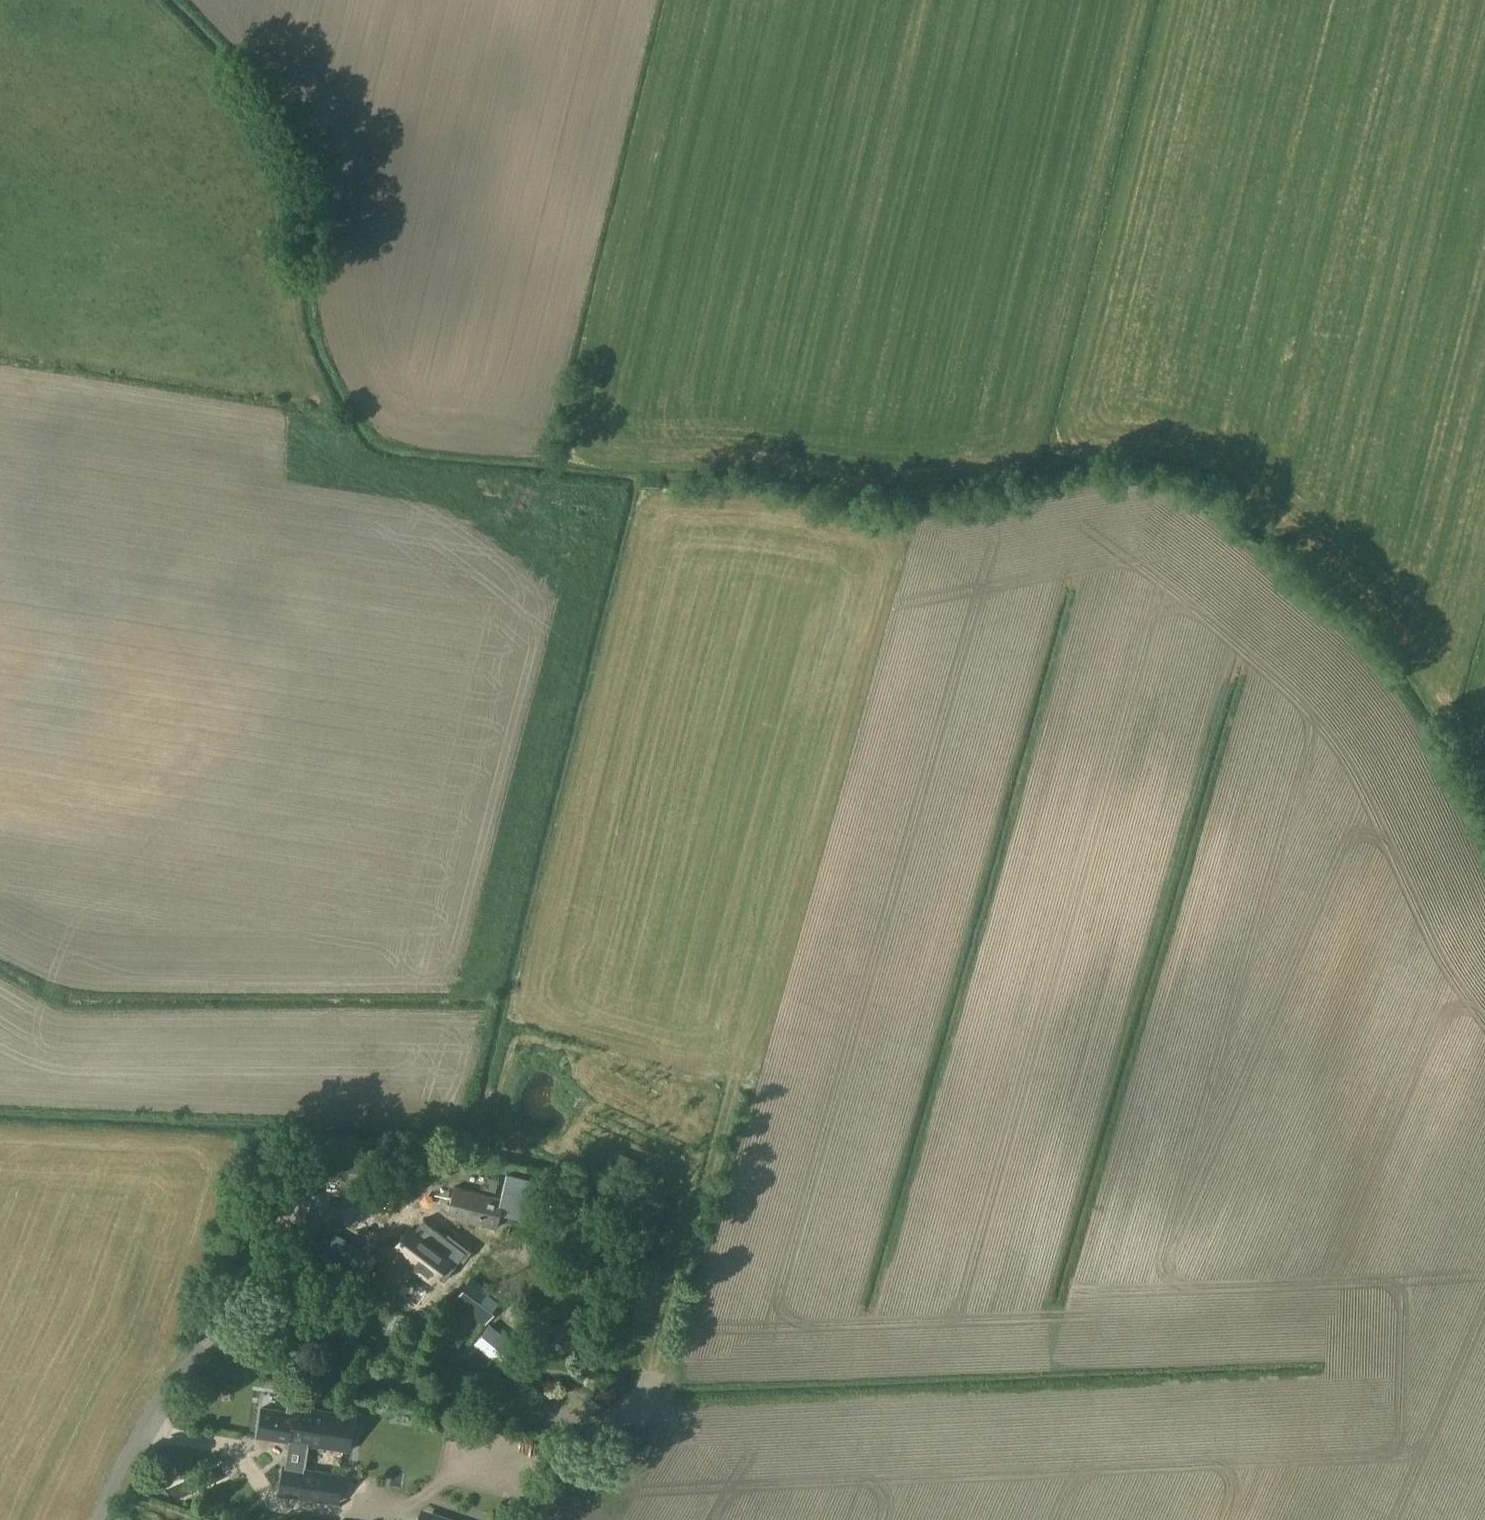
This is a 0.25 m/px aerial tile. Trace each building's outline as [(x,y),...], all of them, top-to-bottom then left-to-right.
[(381,1248),(396,1209),(301,1171),(285,1210),(381,1248)] [(534,1182),(506,1175),(501,1199),(454,1188),(447,1216),(495,1227),(498,1212),(525,1219),(534,1182)] [(482,1241),(426,1213),(412,1246),(467,1271),(482,1241)] [(394,1294),(411,1295),(412,1262),(396,1261),(394,1294)] [(501,1301),(471,1278),(456,1300),(485,1321),(501,1301)] [(344,1475),(298,1469),(302,1442),(349,1448),(354,1417),(293,1408),(293,1413),(261,1409),(257,1437),(289,1441),(286,1467),(284,1467),(280,1493),(340,1501),(344,1475)] [(421,1507),(416,1519),(456,1519),(421,1507)]
